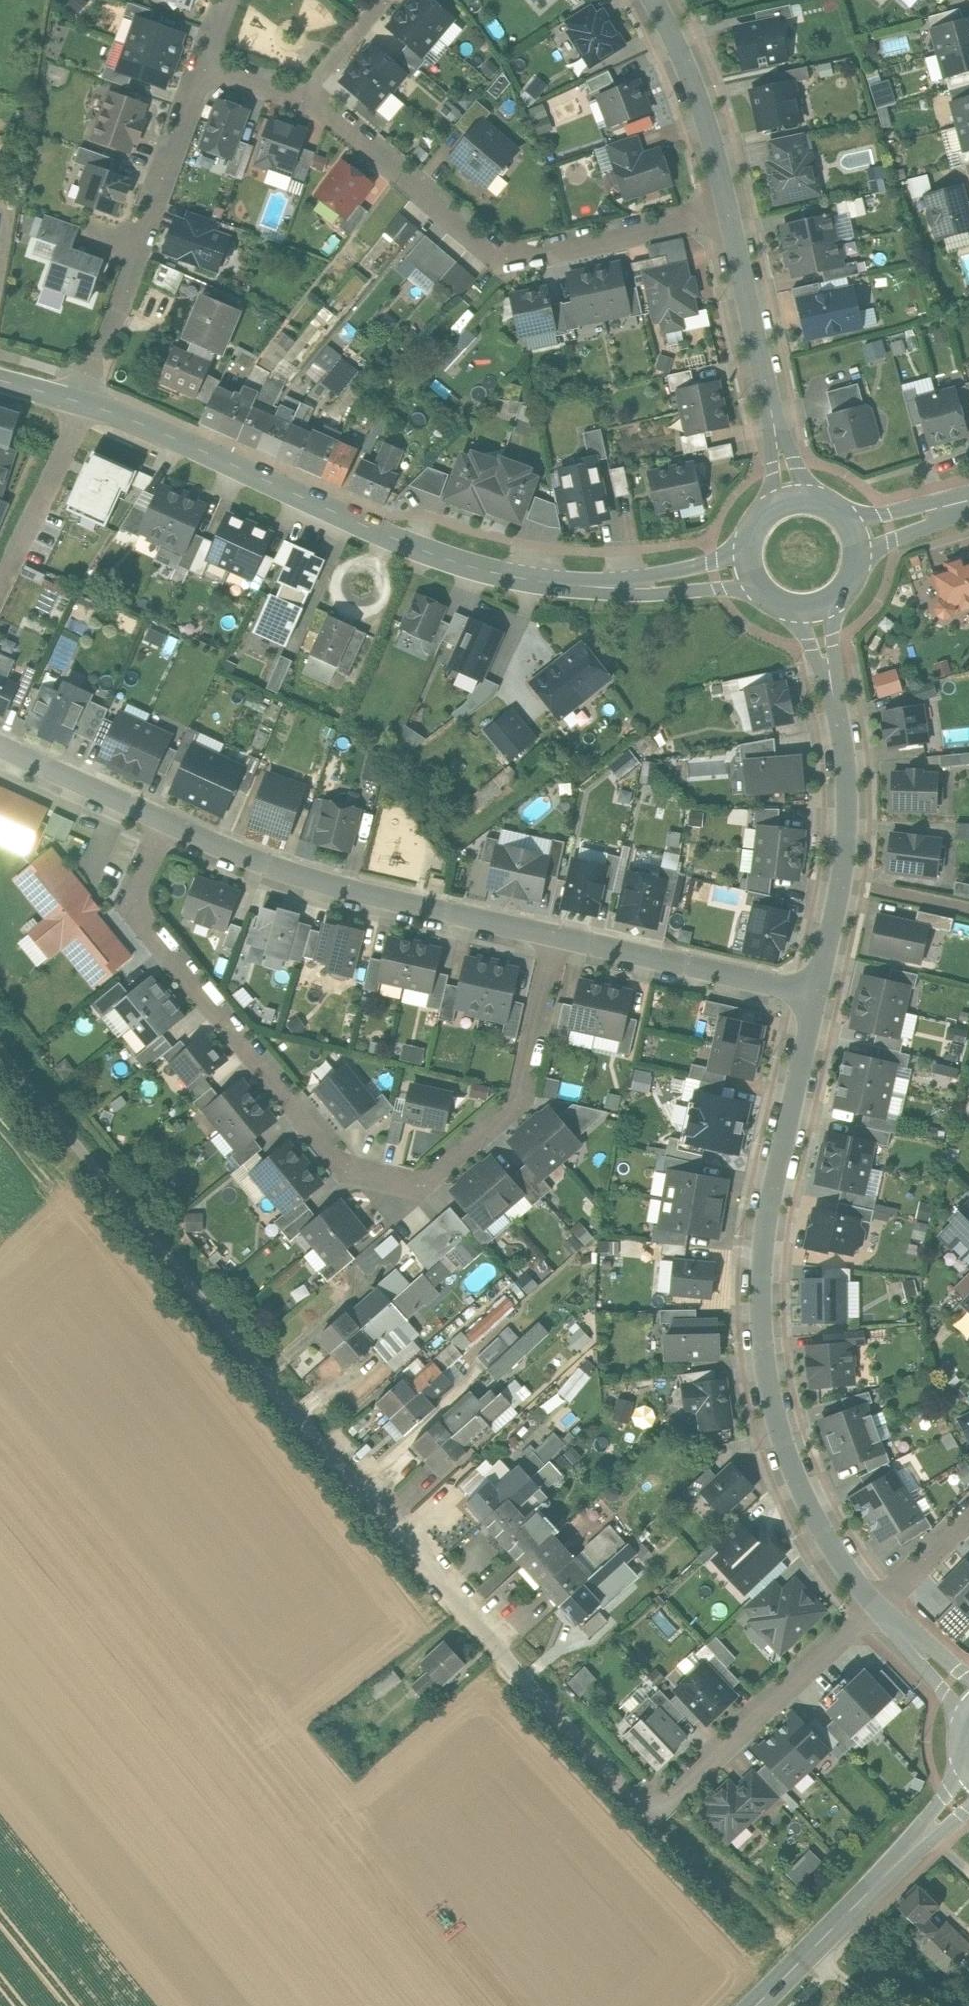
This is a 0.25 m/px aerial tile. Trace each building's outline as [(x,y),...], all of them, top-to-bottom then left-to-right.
[(169,2),(175,9),(179,5),(191,10),(195,0),(164,0),(169,2)] [(431,0),(412,0),(405,9),(438,37),(454,19),(431,0)] [(155,12),(129,2),(125,15),(138,19),(151,23),(155,12)] [(591,5),(567,20),(573,30),(597,15),(591,5)] [(791,5),(756,12),(759,24),(779,20),(779,21),(794,17),(791,5)] [(961,8),(929,16),(933,28),(964,19),(961,8)] [(438,37),(405,9),(389,27),(409,44),(422,56),(423,55),(438,37)] [(573,30),(570,32),(582,52),(581,56),(585,57),(591,66),(625,45),(604,11),(597,15),(573,30)] [(933,28),(939,53),(968,45),(968,18),(964,19),(933,28)] [(151,23),(138,19),(129,45),(174,61),(183,35),(151,23)] [(759,24),(740,28),(743,42),(737,43),(739,54),(741,54),(744,68),(783,59),(780,45),(786,44),(784,33),(782,34),(779,21),(779,20),(759,24)] [(422,56),(409,44),(401,53),(419,69),(428,59),(423,55),(422,56)] [(129,45),(120,70),(120,71),(133,76),(165,87),(174,61),(129,45)] [(939,53),(946,78),(968,72),(968,45),(939,53)] [(393,62),(373,46),(358,64),(391,92),(406,75),(407,74),(393,62)] [(419,69),(401,53),(393,62),(407,74),(406,75),(411,79),(419,69)] [(391,92),(358,64),(342,82),(362,99),(376,110),(391,92)] [(133,76),(120,71),(120,70),(107,66),(103,78),(129,87),(133,76)] [(808,66),(772,74),(775,86),(793,82),(793,83),(810,79),(808,66)] [(609,71),(587,81),(592,93),(615,82),(609,71)] [(946,78),(949,90),(968,84),(968,72),(946,78)] [(878,107),(898,101),(890,77),(871,83),(878,107)] [(638,81),(600,96),(612,126),(649,111),(638,81)] [(775,86),(753,90),(762,130),(801,121),(793,83),(793,82),(775,86)] [(949,90),(953,101),(968,97),(968,84),(949,90)] [(145,106),(111,94),(95,139),(129,151),(133,140),(138,141),(144,122),(140,121),(145,106)] [(953,101),(959,127),(968,124),(968,97),(953,101)] [(376,110),(362,99),(354,108),(382,131),(390,121),(376,110)] [(249,111),(220,100),(203,148),(231,158),(232,158),(238,140),(249,111)] [(477,100),(456,124),(470,136),(483,121),(484,122),(492,113),(477,100)] [(307,132),(271,119),(258,157),(259,157),(258,161),(260,166),(272,170),(277,168),(279,164),(293,169),(293,170),(301,147),(307,132)] [(470,136),(452,157),(464,167),(464,172),(470,178),(475,177),(487,187),(498,174),(504,175),(509,170),(506,164),(518,151),(484,122),(483,121),(470,136)] [(959,127),(966,151),(966,152),(968,151),(968,124),(959,127)] [(802,133),(770,140),(775,163),(807,157),(802,133)] [(637,135),(608,144),(612,157),(615,157),(638,149),(641,148),(637,135)] [(238,140),(232,158),(231,158),(225,173),(237,178),(249,144),(238,140)] [(115,159),(81,147),(75,162),(88,167),(88,166),(110,173),(115,159)] [(316,152),(301,147),(293,170),(293,169),(289,181),(304,186),(316,152)] [(641,157),(638,149),(615,157),(618,165),(615,166),(616,168),(613,174),(616,182),(621,185),(626,198),(671,183),(661,151),(641,157)] [(966,152),(966,151),(958,153),(961,165),(968,163),(968,151),(966,152)] [(807,157),(775,163),(771,171),(776,196),(783,201),(819,193),(811,156),(807,157)] [(344,162),(319,196),(345,216),(346,216),(356,202),(371,183),(344,162)] [(110,173),(88,166),(88,167),(83,182),(85,187),(80,201),(115,214),(120,199),(124,201),(129,187),(125,186),(127,179),(110,173)] [(910,177),(913,195),(933,192),(930,174),(910,177)] [(928,195),(932,210),(930,214),(932,221),(936,224),(940,238),(968,231),(968,221),(964,204),(960,187),(928,195)] [(356,202),(346,216),(345,216),(338,225),(351,235),(369,211),(356,202)] [(838,202),(802,210),(805,222),(832,216),(832,217),(840,215),(838,202)] [(219,222),(190,211),(186,222),(215,233),(219,222)] [(419,229),(400,213),(385,232),(403,248),(419,229)] [(80,227),(46,215),(38,238),(59,245),(72,249),(80,227)] [(805,222),(783,226),(788,251),(837,241),(832,217),(832,216),(805,222)] [(186,222),(177,219),(165,251),(182,258),(182,259),(199,265),(199,264),(218,270),(223,255),(226,257),(232,254),(235,247),(232,241),(229,240),(230,238),(215,233),(186,222)] [(426,235),(407,258),(418,267),(437,245),(426,235)] [(788,251),(785,252),(789,268),(792,267),(794,276),(823,270),(843,265),(841,258),(844,257),(840,240),(837,241),(788,251)] [(72,249),(59,245),(44,286),(90,302),(104,260),(72,249)] [(437,245),(418,267),(438,284),(442,280),(457,262),(437,245)] [(667,256),(632,263),(637,287),(648,284),(646,274),(670,268),(667,256)] [(843,265),(823,270),(825,282),(860,274),(858,261),(843,265)] [(457,262),(442,280),(461,297),(477,279),(457,262)] [(185,274),(161,263),(152,285),(175,296),(185,274)] [(625,290),(619,263),(608,266),(605,270),(595,272),(605,319),(613,317),(616,312),(629,310),(625,290)] [(670,268),(646,274),(648,284),(656,320),(663,319),(665,331),(683,327),(680,315),(696,312),(685,265),(670,268)] [(595,272),(584,274),(580,271),(569,274),(574,301),(579,320),(592,318),(596,320),(605,319),(595,272)] [(820,283),(793,289),(798,313),(802,312),(799,300),(822,295),(820,283)] [(637,287),(625,290),(629,310),(631,317),(643,315),(637,287)] [(822,295),(799,300),(802,312),(808,338),(846,330),(843,316),(859,313),(853,288),(822,295)] [(547,289),(512,296),(520,336),(555,328),(556,328),(551,304),(547,289)] [(240,310),(209,297),(196,328),(191,326),(185,340),(193,343),(188,354),(211,365),(216,353),(222,355),(240,310)] [(574,301),(563,303),(568,330),(581,328),(579,320),(574,301)] [(562,302),(551,304),(556,328),(555,328),(557,336),(569,333),(568,330),(563,303),(562,302)] [(325,307),(285,358),(292,364),(332,313),(325,307)] [(283,332),(265,356),(279,366),(297,342),(283,332)] [(188,354),(174,348),(160,382),(161,382),(162,382),(196,396),(196,397),(197,397),(211,365),(188,354)] [(256,361),(240,352),(232,360),(244,366),(250,369),(256,361)] [(312,373),(309,371),(298,386),(309,394),(321,380),(334,365),(321,357),(316,364),(318,365),(312,373)] [(334,365),(321,380),(328,386),(341,396),(360,373),(341,357),(334,365)] [(244,366),(232,360),(227,370),(239,377),(244,366)] [(271,372),(257,364),(245,386),(260,393),(268,378),(271,372)] [(692,370),(668,375),(672,392),(680,390),(680,389),(695,386),(692,370)] [(260,393),(253,407),(238,441),(258,449),(272,417),(273,416),(277,408),(274,406),(285,385),(268,378),(260,393)] [(321,380),(309,394),(319,399),(328,386),(321,380)] [(695,386),(680,389),(680,390),(685,413),(722,404),(717,381),(695,386)] [(858,383),(828,392),(834,415),(865,407),(858,383)] [(241,395),(239,401),(253,407),(260,393),(245,386),(241,395)] [(955,389),(961,413),(968,411),(968,396),(966,386),(955,389)] [(235,395),(218,387),(200,424),(218,432),(233,399),(235,395)] [(919,399),(916,387),(903,391),(913,426),(925,423),(918,399),(919,399)] [(955,389),(936,394),(949,440),(967,435),(961,413),(955,389)] [(241,395),(236,392),(235,395),(233,399),(239,401),(241,395)] [(919,399),(918,399),(925,423),(930,445),(949,440),(936,394),(919,399)] [(302,402),(288,396),(278,418),(292,425),(302,402)] [(239,401),(233,399),(218,432),(238,441),(253,407),(239,401)] [(315,408),(302,402),(292,425),(312,433),(315,426),(305,422),(308,416),(311,417),(315,408)] [(722,404),(685,413),(690,435),(690,436),(705,433),(728,428),(722,404)] [(834,415),(830,416),(840,452),(875,442),(865,407),(834,415)] [(0,408),(0,501),(9,503),(29,459),(9,452),(20,414),(0,408)] [(389,413),(370,433),(369,435),(377,439),(395,419),(389,413)] [(278,418),(273,416),(272,417),(258,449),(278,457),(292,425),(278,418)] [(292,425),(278,457),(298,467),(298,466),(312,433),(292,425)] [(322,433),(314,430),(312,433),(298,466),(306,470),(305,470),(323,478),(339,441),(340,441),(343,434),(325,426),(322,433)] [(608,458),(602,429),(584,433),(590,459),(596,458),(596,461),(608,458)] [(124,442),(101,432),(92,435),(92,436),(81,460),(103,470),(110,473),(124,442)] [(705,433),(690,436),(690,435),(681,437),(685,453),(708,448),(705,433)] [(377,439),(369,435),(362,451),(370,454),(377,439)] [(340,441),(339,441),(323,478),(343,487),(359,450),(340,441)] [(405,451),(386,442),(376,465),(394,474),(405,451)] [(732,443),(708,448),(711,461),(734,456),(732,443)] [(482,463),(463,456),(447,499),(484,513),(485,508),(501,464),(501,463),(489,459),(482,463)] [(582,466),(562,470),(565,486),(554,489),(556,501),(568,498),(603,491),(596,461),(596,458),(590,459),(581,461),(582,466)] [(514,464),(502,459),(501,463),(501,464),(485,508),(521,521),(537,478),(518,471),(514,464)] [(376,465),(363,460),(350,488),(349,490),(385,505),(398,475),(394,474),(376,465)] [(103,470),(84,462),(76,482),(94,490),(103,470)] [(695,464),(672,469),(680,506),(704,501),(695,464)] [(450,474),(429,467),(410,485),(442,497),(450,474)] [(624,467),(611,470),(617,497),(630,494),(624,467)] [(672,469),(648,474),(657,511),(680,506),(672,469)] [(150,513),(142,532),(149,535),(148,538),(162,544),(185,493),(172,487),(171,490),(162,486),(150,513)] [(603,491),(568,498),(570,509),(574,525),(585,523),(585,525),(598,522),(598,520),(607,518),(603,499),(605,499),(603,491)] [(199,499),(185,493),(162,544),(177,551),(178,548),(185,551),(186,551),(194,533),(206,506),(198,502),(199,499)] [(116,513),(80,496),(68,521),(105,538),(116,513)] [(536,496),(528,519),(549,527),(562,528),(557,504),(536,496)] [(568,498),(556,501),(557,504),(559,512),(570,509),(568,498)] [(9,503),(0,501),(0,525),(9,503)] [(150,513),(135,506),(121,528),(140,537),(142,532),(150,513)] [(216,543),(209,559),(210,559),(231,569),(251,524),(229,515),(216,543)] [(251,524),(231,569),(251,578),(252,578),(263,553),(272,534),(251,524)] [(194,533),(186,551),(185,551),(178,565),(190,571),(205,538),(194,533)] [(205,538),(190,571),(203,576),(210,559),(209,559),(216,543),(205,538)] [(300,547),(286,540),(276,559),(274,562),(287,567),(292,555),(293,555),(297,547),(300,548),(300,547)] [(287,567),(281,581),(279,580),(272,596),(302,609),(310,592),(324,561),(313,556),(314,554),(300,548),(297,547),(293,555),(292,555),(287,567)] [(276,559),(263,553),(252,578),(251,578),(248,586),(259,591),(274,562),(276,559)] [(965,565),(964,563),(948,568),(949,570),(934,575),(943,601),(940,602),(937,608),(939,615),(945,618),(952,616),(955,610),(954,607),(960,605),(961,610),(968,608),(968,564),(965,565)] [(445,607),(418,595),(411,611),(409,610),(403,623),(405,624),(403,627),(409,630),(408,633),(423,640),(425,637),(430,640),(440,619),(445,607)] [(272,596),(260,623),(256,632),(272,638),(272,639),(287,646),(303,610),(272,596)] [(330,613),(317,607),(307,629),(320,634),(329,615),(330,613)] [(476,621),(456,612),(451,624),(444,640),(461,648),(473,620),(476,621)] [(354,626),(329,615),(320,634),(311,655),(336,666),(354,626)] [(430,640),(425,637),(423,640),(422,644),(425,652),(436,657),(444,640),(451,624),(440,619),(430,640)] [(476,621),(473,620),(461,648),(457,656),(465,660),(461,670),(480,679),(496,643),(493,641),(497,631),(485,625),(484,626),(476,621)] [(358,628),(354,626),(336,666),(338,667),(340,668),(341,667),(351,671),(368,633),(358,629),(358,628)] [(15,655),(17,640),(5,638),(3,654),(15,655)] [(584,644),(559,663),(585,696),(589,692),(598,704),(619,688),(584,644)] [(282,655),(267,688),(279,693),(293,660),(282,655)] [(336,666),(311,655),(304,673),(330,685),(338,667),(336,666)] [(585,696),(559,663),(550,670),(548,667),(544,670),(547,673),(535,682),(561,715),(585,696)] [(898,667),(874,673),(880,696),(904,690),(898,667)] [(773,672),(738,679),(740,692),(746,690),(746,689),(775,683),(773,672)] [(0,677),(0,712),(5,715),(18,686),(0,677)] [(775,683),(746,689),(746,690),(749,703),(750,704),(754,707),(759,729),(791,722),(789,710),(792,709),(789,693),(786,694),(783,682),(775,683)] [(90,694),(65,683),(60,694),(47,688),(40,702),(36,710),(37,710),(30,726),(43,732),(42,735),(53,740),(54,737),(67,743),(72,732),(87,699),(90,694)] [(585,696),(561,715),(570,727),(598,704),(589,692),(585,696)] [(87,699),(72,732),(94,742),(105,718),(109,709),(87,699)] [(518,704),(487,730),(512,760),(543,734),(518,704)] [(923,705),(885,711),(886,722),(883,722),(886,737),(889,737),(890,748),(928,742),(923,705)] [(146,725),(121,713),(116,723),(105,747),(102,753),(111,757),(108,762),(125,770),(146,725)] [(116,723),(105,718),(94,742),(105,747),(116,723)] [(171,736),(146,725),(125,770),(143,778),(145,773),(153,776),(156,770),(167,746),(171,736)] [(178,751),(174,759),(185,764),(194,745),(195,746),(201,732),(189,727),(178,751)] [(775,738),(740,744),(742,762),(745,762),(745,761),(777,758),(775,738)] [(195,746),(194,745),(185,764),(173,791),(198,802),(219,757),(195,746)] [(178,751),(167,746),(156,770),(167,775),(174,759),(178,751)] [(622,777),(641,761),(630,749),(611,764),(622,777)] [(940,755),(941,767),(968,764),(968,752),(940,755)] [(250,754),(244,768),(244,769),(236,787),(248,793),(261,759),(250,754)] [(777,758),(745,761),(745,762),(747,794),(804,789),(801,756),(777,758)] [(244,768),(219,757),(198,802),(224,814),(236,787),(244,769),(244,768)] [(511,765),(468,800),(477,811),(504,788),(502,786),(518,773),(511,765)] [(908,773),(893,773),(892,809),(937,810),(938,774),(923,774),(923,771),(908,770),(908,773)] [(269,831),(286,780),(268,774),(251,825),(269,831)] [(305,787),(286,780),(269,831),(288,838),(305,787)] [(0,788),(0,839),(27,852),(29,852),(43,822),(48,810),(0,788)] [(335,799),(330,801),(326,800),(315,843),(350,852),(361,809),(344,804),(341,800),(335,799)] [(780,809),(756,809),(754,826),(760,827),(760,826),(778,828),(780,809)] [(48,824),(44,834),(55,838),(65,817),(54,812),(48,824)] [(75,822),(65,817),(55,838),(65,843),(75,822)] [(43,822),(29,852),(27,852),(25,855),(33,865),(41,857),(36,851),(44,834),(48,824),(43,822)] [(778,828),(760,826),(760,827),(757,850),(801,855),(804,831),(778,828)] [(925,836),(909,834),(909,837),(891,834),(887,871),(938,877),(942,841),(924,839),(925,836)] [(487,837),(482,860),(494,863),(497,848),(498,848),(500,839),(487,837)] [(553,839),(549,859),(550,859),(546,875),(558,877),(566,842),(553,839)] [(514,895),(524,850),(509,847),(508,850),(498,848),(497,848),(494,863),(489,886),(502,889),(501,892),(514,895)] [(131,957),(93,910),(85,916),(80,910),(93,899),(51,848),(41,856),(41,857),(33,865),(16,879),(49,919),(30,934),(49,957),(62,946),(95,987),(113,972),(109,969),(114,965),(117,969),(131,957)] [(524,850),(514,895),(527,898),(528,895),(541,897),(546,875),(550,859),(549,859),(539,857),(540,853),(524,850)] [(801,855),(757,850),(755,873),(755,874),(772,876),(798,879),(801,855)] [(621,857),(609,854),(606,867),(607,867),(602,888),(614,891),(621,857)] [(575,860),(564,906),(596,914),(602,888),(607,867),(606,867),(575,860)] [(665,880),(660,903),(672,906),(679,875),(677,874),(677,870),(662,867),(659,879),(665,880)] [(637,869),(632,872),(632,873),(630,872),(620,919),(655,927),(660,903),(665,880),(659,879),(652,877),(652,876),(649,871),(637,869)] [(772,876),(755,874),(755,873),(749,872),(747,890),(749,890),(770,895),(772,876)] [(238,893),(198,879),(186,913),(199,917),(198,921),(212,926),(213,922),(226,927),(238,893)] [(957,881),(954,894),(968,898),(968,884),(957,881)] [(770,895),(749,890),(746,904),(756,906),(781,911),(784,898),(770,895)] [(274,911),(263,908),(258,927),(261,929),(257,945),(269,949),(267,954),(286,960),(287,957),(297,922),(299,914),(290,912),(292,907),(276,902),(274,911)] [(781,911),(756,906),(749,938),(755,939),(752,952),(777,957),(779,947),(783,947),(788,924),(785,923),(787,912),(781,911)] [(954,918),(919,911),(916,924),(929,927),(951,931),(954,918)] [(916,924),(879,915),(871,951),(922,962),(929,927),(916,924)] [(312,926),(297,922),(287,957),(302,961),(304,956),(311,929),(312,926)] [(243,927),(232,923),(224,946),(235,950),(243,927)] [(341,927),(325,923),(323,932),(317,959),(332,963),(330,971),(334,977),(345,980),(352,976),(363,931),(341,926),(341,927)] [(311,929),(304,956),(317,959),(323,932),(311,929)] [(385,960),(381,980),(381,981),(406,986),(415,943),(390,937),(385,960)] [(441,949),(415,943),(406,986),(430,992),(431,992),(436,972),(441,949)] [(385,960),(371,957),(364,989),(379,992),(381,981),(381,980),(385,960)] [(461,987),(457,1007),(466,1009),(466,1012),(481,1015),(493,961),(478,957),(477,960),(468,958),(461,987)] [(509,964),(493,961),(481,1015),(497,1019),(497,1016),(506,1018),(507,1018),(511,1000),(518,969),(508,967),(509,964)] [(919,974),(892,968),(889,981),(908,986),(916,988),(919,974)] [(449,975),(436,972),(431,992),(430,992),(427,1006),(441,1010),(447,984),(449,975)] [(130,994),(116,1006),(133,1026),(171,995),(166,989),(164,991),(152,976),(130,994)] [(889,981),(865,976),(859,1002),(903,1011),(908,986),(889,981)] [(607,986),(581,980),(576,1005),(571,1027),(571,1028),(596,1033),(607,986)] [(120,982),(92,1005),(102,1017),(116,1006),(130,994),(120,982)] [(461,987),(447,984),(441,1010),(439,1019),(454,1022),(457,1007),(461,987)] [(235,992),(245,1005),(255,998),(245,985),(235,992)] [(632,991),(607,986),(596,1033),(622,1039),(632,991)] [(175,1000),(171,995),(133,1026),(149,1046),(163,1034),(185,1017),(173,1002),(175,1000)] [(525,1003),(511,1000),(507,1018),(506,1018),(503,1035),(517,1038),(525,1003)] [(742,1008),(707,1000),(703,1015),(722,1019),(722,1018),(739,1021),(742,1008)] [(903,1011),(859,1002),(854,1027),(877,1032),(897,1036),(903,1011)] [(576,1005),(564,1003),(557,1034),(569,1037),(571,1028),(571,1027),(576,1005)] [(739,1021),(722,1018),(722,1019),(717,1043),(760,1053),(763,1040),(761,1039),(764,1027),(739,1021)] [(897,1036),(877,1032),(874,1046),(880,1047),(901,1052),(905,1038),(897,1036)] [(149,1046),(136,1057),(146,1069),(163,1055),(173,1047),(163,1034),(149,1046)] [(189,1049),(174,1062),(194,1087),(225,1061),(205,1037),(189,1049)] [(173,1047),(163,1055),(171,1065),(174,1062),(189,1049),(182,1040),(173,1047)] [(760,1053),(717,1043),(711,1068),(711,1069),(727,1073),(752,1078),(755,1065),(757,1066),(760,1053)] [(901,1052),(880,1047),(877,1060),(897,1064),(897,1065),(908,1068),(911,1054),(902,1052),(901,1052)] [(877,1060),(848,1053),(842,1080),(891,1091),(897,1065),(897,1064),(877,1060)] [(727,1073),(711,1069),(711,1068),(693,1063),(689,1078),(701,1081),(724,1086),(727,1073)] [(374,1101),(346,1067),(318,1090),(347,1125),(357,1117),(375,1102),(374,1101)] [(651,1090),(653,1071),(636,1069),(633,1088),(651,1090)] [(891,1091),(842,1080),(836,1106),(865,1113),(885,1117),(885,1116),(891,1091)] [(724,1086),(701,1081),(698,1092),(722,1098),(724,1086)] [(222,1098),(207,1109),(208,1110),(224,1130),(258,1102),(242,1082),(222,1098)] [(452,1094),(413,1086),(407,1112),(405,1118),(444,1127),(452,1094)] [(222,1098),(213,1087),(194,1102),(203,1113),(208,1110),(207,1109),(222,1098)] [(685,1119),(742,1131),(749,1104),(722,1098),(698,1092),(695,1102),(689,1101),(685,1119)] [(395,1108),(384,1093),(374,1101),(375,1102),(357,1117),(367,1130),(395,1108)] [(275,1122),(258,1102),(224,1130),(240,1149),(240,1150),(254,1138),(275,1122)] [(608,1111),(574,1103),(558,1117),(577,1139),(608,1112),(608,1111)] [(558,1117),(551,1108),(531,1125),(561,1160),(580,1143),(577,1139),(558,1117)] [(407,1112),(395,1109),(387,1142),(399,1145),(405,1118),(407,1112)] [(885,1117),(865,1113),(862,1125),(892,1132),(897,1133),(900,1119),(885,1116),(885,1117)] [(742,1131),(685,1119),(681,1139),(681,1140),(705,1145),(738,1153),(742,1131)] [(862,1125),(857,1124),(854,1138),(873,1142),(888,1146),(892,1132),(862,1125)] [(561,1160),(531,1125),(511,1142),(528,1162),(541,1177),(542,1176),(561,1160)] [(854,1138),(830,1132),(824,1158),(867,1167),(873,1142),(854,1138)] [(705,1145),(681,1140),(681,1139),(670,1136),(666,1155),(667,1155),(701,1163),(705,1145)] [(254,1138),(240,1150),(240,1149),(233,1156),(242,1167),(263,1149),(254,1138)] [(289,1144),(252,1174),(269,1194),(307,1162),(300,1153),(296,1153),(289,1144)] [(701,1163),(667,1155),(664,1171),(671,1172),(671,1171),(699,1176),(701,1163)] [(510,1178),(493,1158),(473,1174),(503,1209),(522,1193),(523,1193),(510,1178)] [(867,1167),(824,1158),(819,1183),(842,1188),(862,1193),(862,1192),(867,1167)] [(307,1162),(269,1194),(278,1204),(280,1203),(287,1212),(288,1212),(303,1199),(322,1184),(314,1175),(315,1171),(307,1162)] [(541,1177),(528,1162),(519,1170),(543,1197),(552,1189),(542,1176),(541,1177)] [(543,1197),(519,1170),(510,1178),(523,1193),(522,1193),(533,1206),(543,1197)] [(699,1176),(671,1171),(671,1172),(667,1199),(722,1208),(727,1181),(699,1176)] [(503,1209),(473,1174),(453,1191),(471,1211),(483,1226),(484,1226),(503,1209)] [(862,1193),(842,1188),(839,1202),(874,1210),(877,1196),(862,1192),(862,1193)] [(303,1199),(288,1212),(287,1212),(275,1222),(283,1231),(311,1208),(303,1199)] [(318,1218),(302,1231),(303,1231),(316,1247),(354,1216),(341,1199),(318,1218)] [(722,1208),(667,1199),(662,1226),(689,1231),(717,1236),(722,1208)] [(839,1202),(836,1213),(860,1219),(860,1220),(872,1223),(875,1210),(874,1210),(839,1202)] [(968,1236),(968,1203),(968,1202),(952,1218),(955,1221),(968,1236)] [(876,1217),(894,1219),(896,1206),(878,1204),(876,1217)] [(462,1219),(451,1207),(433,1222),(455,1247),(470,1233),(472,1232),(462,1219)] [(311,1208),(283,1231),(291,1241),(303,1231),(302,1231),(318,1218),(311,1208)] [(836,1213),(815,1209),(807,1247),(827,1251),(828,1248),(852,1254),(854,1248),(856,1248),(863,1243),(865,1233),(861,1226),(859,1225),(860,1220),(860,1219),(836,1213)] [(483,1226),(471,1211),(462,1219),(472,1232),(485,1246),(495,1238),(484,1226),(483,1226)] [(188,1229),(204,1229),(205,1212),(188,1212),(188,1229)] [(354,1216),(316,1247),(329,1263),(329,1264),(348,1248),(368,1232),(354,1216)] [(955,1221),(941,1234),(968,1263),(968,1236),(955,1221)] [(455,1247),(433,1222),(425,1229),(446,1254),(455,1247)] [(689,1231),(662,1226),(655,1224),(652,1242),(687,1245),(689,1231)] [(446,1254),(425,1229),(416,1237),(438,1262),(446,1254)] [(455,1247),(446,1254),(454,1263),(458,1260),(465,1268),(485,1250),(470,1233),(455,1247)] [(438,1262),(416,1237),(408,1244),(429,1269),(438,1262)] [(687,1245),(663,1243),(662,1255),(686,1257),(687,1245)] [(348,1248),(329,1264),(329,1263),(319,1270),(328,1281),(356,1258),(348,1248)] [(715,1264),(675,1260),(672,1293),(712,1297),(715,1264)] [(451,1273),(442,1261),(425,1275),(434,1287),(435,1287),(445,1278),(445,1277),(451,1273)] [(851,1268),(823,1266),(823,1278),(824,1278),(824,1280),(845,1280),(846,1281),(851,1281),(851,1268)] [(397,1269),(377,1286),(378,1288),(379,1287),(392,1302),(411,1285),(397,1269)] [(954,1287),(965,1298),(968,1294),(968,1273),(954,1287)] [(411,1285),(392,1302),(405,1317),(423,1301),(425,1304),(440,1292),(435,1287),(434,1287),(425,1275),(423,1274),(411,1285)] [(824,1280),(824,1278),(823,1278),(804,1278),(804,1322),(824,1322),(824,1320),(846,1320),(846,1281),(845,1280),(824,1280)] [(348,1313),(320,1337),(334,1353),(392,1302),(379,1287),(378,1288),(349,1314),(348,1313)] [(392,1302),(334,1353),(347,1368),(372,1346),(373,1348),(375,1346),(388,1361),(413,1340),(399,1323),(406,1317),(405,1317),(392,1302)] [(697,1309),(661,1310),(661,1323),(675,1322),(675,1321),(697,1321),(697,1309)] [(968,1334),(968,1311),(968,1310),(956,1324),(968,1334)] [(511,1347),(489,1367),(498,1377),(549,1331),(540,1320),(511,1347)] [(697,1321),(675,1321),(675,1322),(675,1336),(665,1336),(666,1358),(720,1356),(719,1335),(717,1335),(717,1320),(697,1321)] [(582,1327),(569,1338),(579,1348),(591,1337),(582,1327)] [(862,1330),(826,1333),(827,1345),(851,1343),(852,1344),(863,1343),(862,1330)] [(501,1335),(478,1355),(489,1367),(511,1347),(501,1335)] [(413,1340),(388,1361),(396,1371),(422,1349),(413,1340)] [(827,1345),(810,1347),(811,1359),(808,1360),(808,1362),(811,1362),(812,1371),(809,1371),(809,1374),(812,1373),(813,1386),(853,1382),(851,1365),(853,1365),(852,1344),(851,1343),(827,1345)] [(453,1345),(433,1362),(443,1373),(463,1355),(453,1345)] [(408,1377),(378,1404),(392,1419),(422,1393),(443,1373),(433,1362),(412,1382),(408,1377)] [(580,1365),(560,1390),(572,1400),(592,1374),(580,1365)] [(715,1369),(679,1374),(681,1387),(717,1382),(715,1369)] [(443,1373),(422,1393),(432,1404),(454,1385),(443,1373)] [(514,1381),(497,1396),(504,1404),(509,1400),(514,1407),(527,1395),(514,1381)] [(681,1387),(677,1388),(673,1392),(675,1404),(679,1407),(688,1406),(689,1410),(701,1408),(703,1428),(731,1424),(725,1381),(717,1382),(681,1387)] [(869,1391),(842,1398),(847,1411),(865,1404),(866,1405),(873,1402),(869,1391)] [(471,1392),(444,1418),(458,1433),(479,1414),(485,1407),(480,1402),(471,1392)] [(422,1393),(392,1419),(406,1435),(436,1408),(432,1404),(422,1393)] [(487,1396),(480,1402),(485,1407),(489,1404),(491,1402),(487,1396)] [(485,1407),(479,1414),(488,1424),(499,1415),(489,1404),(485,1407)] [(847,1411),(822,1420),(831,1444),(877,1427),(872,1414),(869,1415),(866,1405),(865,1404),(847,1411)] [(479,1414),(458,1433),(467,1443),(488,1424),(479,1414)] [(960,1419),(968,1437),(968,1414),(960,1419)] [(444,1418),(414,1445),(429,1460),(458,1433),(444,1418)] [(877,1427),(831,1444),(839,1468),(864,1459),(883,1452),(883,1451),(879,1441),(881,1440),(877,1427)] [(458,1433),(429,1460),(441,1474),(470,1447),(467,1443),(458,1433)] [(883,1452),(864,1459),(869,1472),(888,1462),(891,1461),(887,1450),(883,1451),(883,1452)] [(535,1454),(515,1473),(517,1475),(525,1484),(531,1479),(545,1466),(535,1454)] [(869,1472),(860,1476),(866,1486),(873,1482),(875,1484),(894,1472),(888,1462),(869,1472)] [(754,1487),(732,1463),(718,1476),(702,1491),(703,1492),(724,1515),(754,1487)] [(710,1468),(684,1492),(692,1502),(703,1492),(702,1491),(718,1476),(710,1468)] [(478,1470),(461,1485),(469,1494),(486,1479),(478,1470)] [(894,1472),(875,1484),(873,1482),(866,1486),(858,1491),(856,1501),(867,1519),(908,1494),(894,1472)] [(503,1494),(493,1482),(468,1503),(484,1522),(525,1484),(517,1475),(504,1488),(506,1491),(503,1494)] [(525,1484),(484,1522),(500,1541),(525,1518),(517,1510),(540,1488),(531,1479),(525,1484)] [(908,1494),(867,1519),(878,1537),(887,1539),(896,1534),(922,1518),(922,1517),(908,1494)] [(525,1518),(500,1541),(523,1565),(556,1535),(533,1511),(525,1518)] [(922,1518),(896,1534),(902,1545),(933,1526),(926,1515),(922,1517),(922,1518)] [(751,1534),(738,1519),(698,1556),(703,1561),(718,1547),(727,1557),(751,1534)] [(628,1544),(611,1525),(601,1534),(618,1553),(628,1544)] [(783,1556),(757,1528),(751,1534),(727,1557),(720,1563),(746,1591),(783,1556)] [(575,1557),(542,1586),(560,1605),(600,1569),(618,1553),(601,1534),(587,1546),(587,1547),(576,1557),(575,1557)] [(556,1535),(523,1565),(542,1586),(575,1557),(556,1535)] [(652,1553),(636,1536),(629,1542),(638,1552),(637,1553),(644,1561),(652,1553)] [(600,1569),(560,1605),(577,1624),(601,1603),(604,1606),(622,1591),(609,1578),(637,1553),(638,1552),(629,1542),(628,1544),(618,1553),(600,1569)] [(968,1560),(941,1587),(955,1602),(965,1611),(966,1611),(968,1607),(968,1561),(968,1560)] [(825,1610),(796,1580),(783,1592),(757,1617),(753,1621),(764,1633),(774,1638),(784,1648),(825,1610)] [(773,1582),(747,1606),(757,1617),(783,1592),(773,1582)] [(955,1602),(937,1620),(958,1641),(968,1629),(968,1614),(966,1611),(965,1611),(955,1602)] [(729,1664),(738,1656),(718,1634),(709,1643),(729,1664)] [(466,1664),(445,1641),(422,1662),(429,1671),(413,1685),(424,1697),(440,1682),(443,1685),(466,1664)] [(740,1681),(716,1655),(706,1664),(730,1690),(740,1681)] [(704,1663),(677,1689),(708,1722),(736,1696),(730,1690),(706,1664),(704,1663)] [(570,1681),(582,1695),(599,1679),(588,1665),(570,1681)] [(865,1667),(849,1682),(845,1677),(819,1702),(835,1719),(852,1737),(851,1737),(852,1738),(853,1737),(893,1699),(895,1698),(894,1697),(893,1698),(874,1677),(865,1668),(866,1667),(865,1667)] [(394,1669),(369,1689),(378,1699),(402,1680),(394,1669)] [(907,1695),(882,1669),(874,1677),(893,1698),(894,1697),(895,1698),(893,1699),(898,1704),(907,1695)] [(671,1701),(660,1689),(652,1697),(661,1707),(663,1709),(671,1701)] [(663,1709),(661,1707),(645,1721),(673,1751),(688,1736),(663,1709)] [(826,1727),(816,1716),(808,1725),(830,1748),(830,1749),(831,1751),(840,1742),(826,1727)] [(808,1725),(802,1718),(792,1718),(776,1732),(810,1768),(830,1749),(830,1748),(808,1725)] [(645,1721),(642,1719),(625,1735),(658,1770),(675,1754),(673,1751),(645,1721)] [(835,1719),(826,1727),(840,1742),(848,1750),(858,1741),(853,1737),(852,1738),(851,1737),(852,1737),(835,1719)] [(776,1732),(761,1747),(761,1757),(767,1763),(789,1787),(790,1786),(810,1768),(776,1732)] [(789,1787),(767,1763),(758,1771),(782,1797),(791,1788),(790,1786),(789,1787)] [(777,1797),(753,1772),(742,1782),(745,1784),(764,1805),(766,1807),(777,1797)] [(745,1784),(738,1791),(727,1791),(724,1787),(711,1800),(710,1821),(728,1840),(758,1812),(757,1811),(764,1805),(745,1784)] [(786,1869),(804,1883),(824,1858),(807,1844),(786,1869)] [(940,1905),(918,1883),(898,1904),(909,1915),(920,1926),(943,1949),(953,1939),(941,1926),(939,1929),(928,1918),(940,1905)] [(909,1915),(900,1924),(899,1923),(889,1934),(901,1945),(912,1934),(920,1926),(909,1915)] [(943,1949),(920,1926),(912,1934),(922,1945),(921,1947),(949,1974),(958,1964),(943,1949)] [(943,1949),(958,1964),(968,1953),(968,1944),(958,1934),(953,1939),(943,1949)] [(958,1964),(967,1972),(968,1971),(968,1953),(958,1964)]
